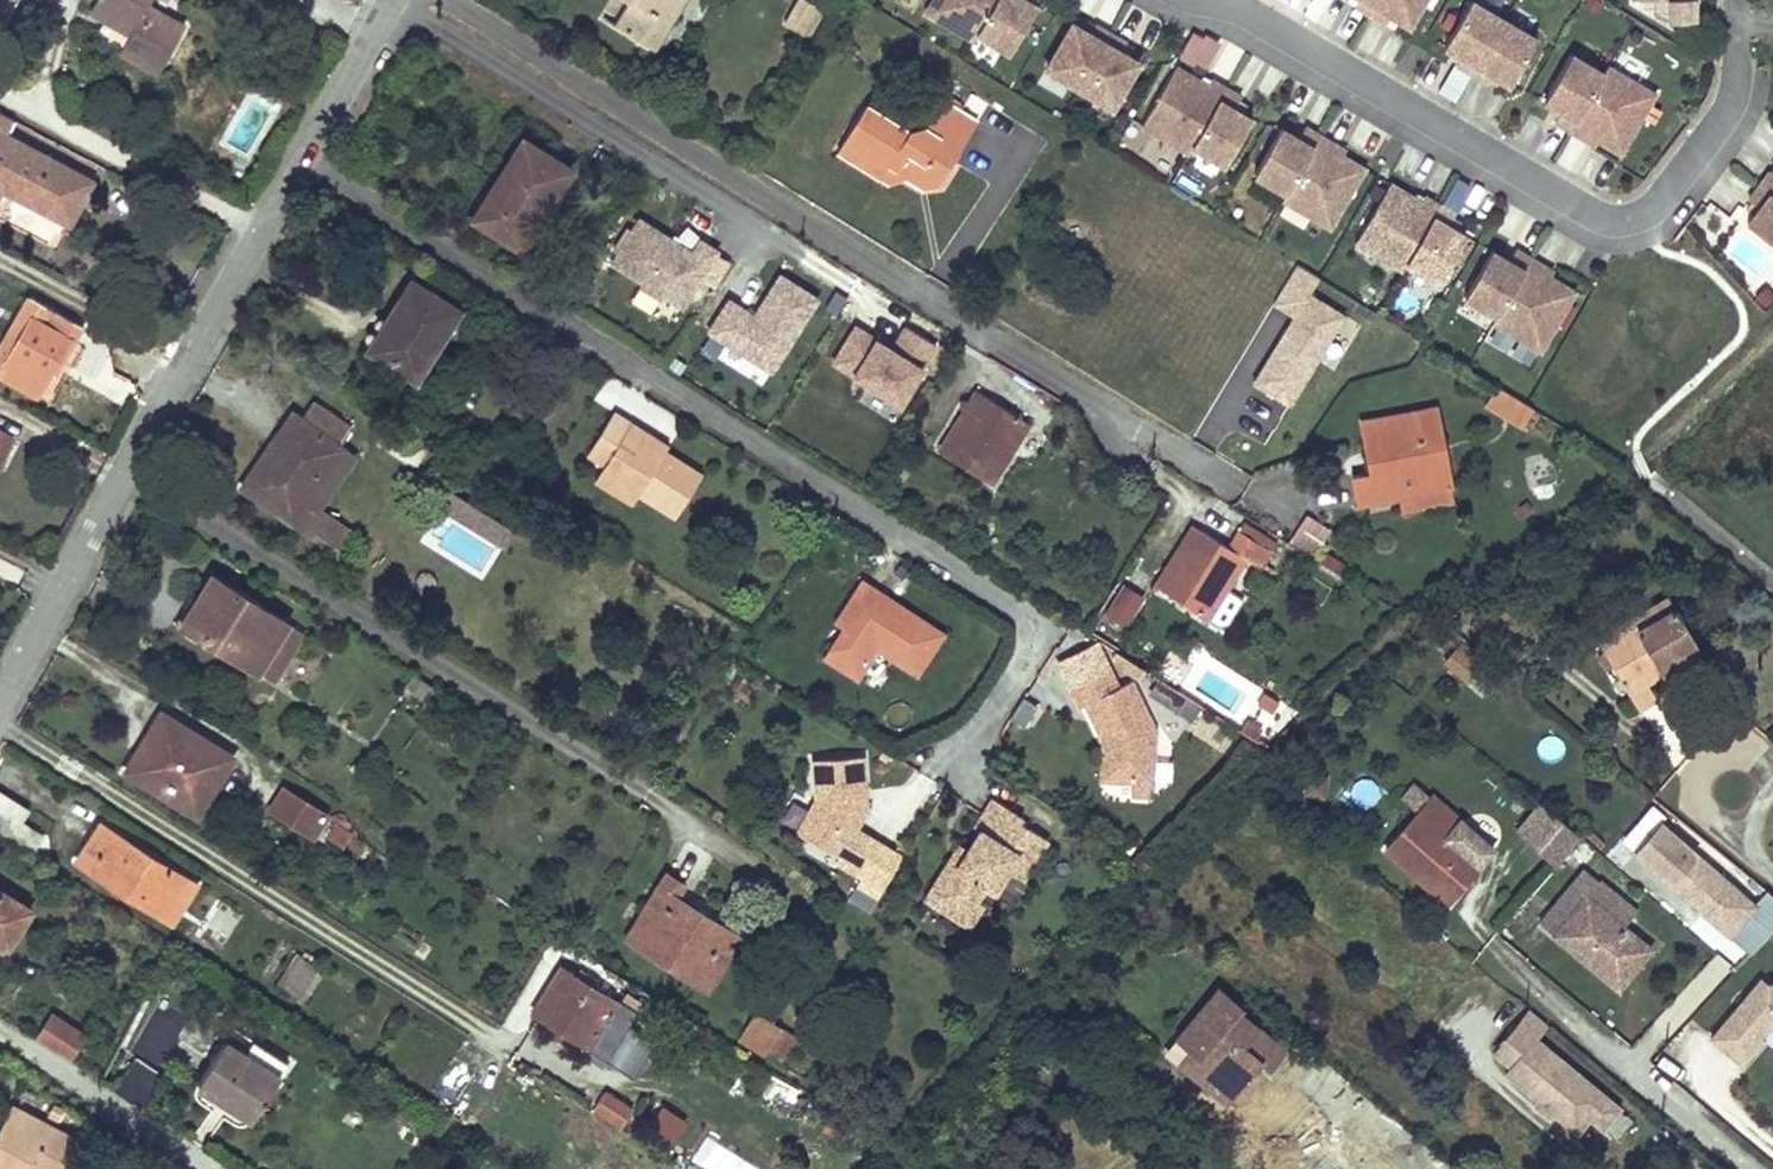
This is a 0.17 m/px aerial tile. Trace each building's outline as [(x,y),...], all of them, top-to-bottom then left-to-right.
[(88,8),(101,15),(127,29),(118,46),(117,48),(157,70),(182,22),(144,2),(146,0),(92,0),(88,8)] [(617,21),(653,43),(680,0),(630,0),(617,21)] [(785,21),(800,30),(815,3),(809,0),(797,0),(785,21)] [(994,0),(929,0),(925,7),(973,36),(977,29),(994,0)] [(977,29),(1009,48),(1036,2),(1033,0),(994,0),(977,29)] [(1377,5),(1380,0),(1359,0),(1357,4),(1372,13),(1377,5)] [(1393,14),(1410,24),(1425,0),(1380,0),(1377,5),(1372,13),(1388,23),(1393,14)] [(1674,0),(1674,22),(1699,21),(1698,0),(1693,0),(1638,0),(1638,1),(1674,0)] [(1474,74),(1479,65),(1506,21),(1473,1),(1447,46),(1464,56),(1459,65),(1474,74)] [(127,29),(101,15),(97,22),(102,37),(118,46),(127,29)] [(1073,19),(1047,64),(1079,84),(1111,30),(1095,21),(1090,29),(1073,19)] [(1491,84),(1496,75),(1512,85),(1539,40),(1506,21),(1479,65),(1474,74),(1491,84)] [(1126,39),(1111,30),(1079,84),(1112,103),(1139,57),(1121,47),(1126,39)] [(1559,122),(1574,131),(1607,74),(1574,55),(1548,100),(1566,110),(1559,122)] [(1146,117),(1193,145),(1197,138),(1228,86),(1230,82),(1215,72),(1212,76),(1181,58),(1146,117)] [(1590,140),(1593,135),(1624,153),(1658,94),(1627,76),(1611,67),(1607,74),(1574,131),(1590,140)] [(279,92),(284,83),(273,77),(268,86),(279,92)] [(1230,82),(1197,138),(1212,147),(1230,157),(1257,112),(1239,101),(1246,90),(1230,82)] [(837,152),(878,178),(888,163),(895,166),(896,171),(897,173),(922,189),(941,184),(978,125),(942,102),(925,129),(906,133),(864,107),(837,152)] [(24,148),(11,141),(20,122),(0,111),(0,187),(67,222),(87,181),(24,148)] [(1274,183),(1289,192),(1322,135),(1307,126),(1301,137),(1283,127),(1256,172),(1274,183)] [(1289,192),(1285,198),(1332,226),(1367,167),(1336,149),(1338,145),(1322,135),(1320,139),(1289,192)] [(501,180),(477,216),(514,241),(538,203),(545,208),(571,168),(523,136),(497,177),(501,180)] [(1764,186),(1772,193),(1772,175),(1764,186)] [(1357,241),(1404,270),(1408,263),(1442,206),(1426,196),(1423,201),(1392,183),(1357,241)] [(1764,186),(1753,200),(1763,208),(1751,224),(1772,241),(1772,193),(1764,186)] [(1442,206),(1408,263),(1441,282),(1468,236),(1451,226),(1457,215),(1442,206)] [(680,307),(714,251),(697,241),(689,253),(636,220),(610,263),(640,282),(638,286),(658,299),(661,295),(680,307)] [(1485,307),(1500,316),(1534,260),(1518,251),(1512,262),(1495,251),(1468,297),(1485,307)] [(1500,316),(1496,323),(1543,351),(1578,292),(1547,273),(1549,269),(1534,260),(1531,264),(1500,316)] [(1290,402),(1345,314),(1310,293),(1320,276),(1298,262),(1274,301),(1295,314),(1255,380),(1290,402)] [(778,357),(815,297),(778,274),(752,315),(727,299),(707,331),(748,356),(756,344),(778,357)] [(389,312),(367,348),(414,378),(458,309),(414,281),(401,302),(405,305),(400,312),(389,312)] [(0,363),(0,375),(33,394),(56,354),(61,357),(79,327),(26,295),(16,311),(26,318),(0,363)] [(0,339),(0,363),(26,318),(16,311),(0,339)] [(852,325),(831,361),(897,402),(933,343),(903,325),(892,344),(889,348),(873,338),(852,325)] [(892,344),(876,334),(873,338),(889,348),(892,344)] [(778,357),(756,344),(748,356),(770,370),(778,357)] [(1537,407),(1499,384),(1489,402),(1527,424),(1537,407)] [(962,405),(935,450),(983,479),(1020,418),(965,385),(954,401),(962,405)] [(954,401),(928,446),(935,450),(962,405),(954,401)] [(349,429),(311,403),(289,434),(277,452),(268,446),(241,486),(327,546),(343,523),(318,505),(309,498),(331,466),(326,462),(337,446),(349,429)] [(1362,420),(1368,451),(1379,450),(1383,467),(1372,470),(1355,473),(1361,502),(1400,494),(1403,509),(1457,499),(1451,474),(1434,478),(1431,461),(1439,459),(1434,433),(1443,432),(1438,405),(1362,420)] [(605,461),(602,466),(639,490),(675,512),(700,472),(663,448),(650,441),(653,434),(614,410),(589,452),(605,461)] [(280,428),(268,446),(277,452),(289,434),(280,428)] [(10,437),(0,432),(0,455),(10,437)] [(1434,478),(1451,474),(1443,432),(1434,433),(1439,459),(1431,461),(1434,478)] [(653,434),(650,441),(663,448),(666,443),(653,434)] [(1379,450),(1368,451),(1372,470),(1383,467),(1379,450)] [(1535,496),(1557,489),(1545,453),(1523,461),(1535,496)] [(331,466),(309,498),(318,505),(340,473),(331,466)] [(639,490),(602,466),(595,477),(633,500),(639,490)] [(483,514),(447,491),(439,504),(475,527),(483,514)] [(1289,544),(1316,556),(1329,524),(1302,512),(1289,544)] [(513,532),(483,514),(475,527),(505,545),(513,532)] [(1228,523),(1261,544),(1267,535),(1234,514),(1228,523)] [(440,549),(484,570),(498,542),(454,521),(440,549)] [(343,523),(327,546),(340,554),(355,532),(343,523)] [(1164,565),(1156,560),(1145,578),(1201,611),(1216,620),(1234,591),(1219,582),(1237,551),(1251,560),(1261,544),(1228,523),(1218,539),(1190,523),(1164,565)] [(180,620),(256,669),(287,622),(210,573),(180,620)] [(1119,616),(1136,588),(1118,577),(1101,606),(1119,616)] [(845,626),(826,655),(857,677),(877,647),(917,673),(943,634),(903,607),(897,616),(874,602),(880,593),(864,582),(838,621),(845,626)] [(1669,598),(1618,628),(1625,642),(1639,633),(1636,629),(1674,605),(1669,598)] [(1625,642),(1618,628),(1599,640),(1640,709),(1657,699),(1647,682),(1662,672),(1658,665),(1695,643),(1674,605),(1636,629),(1639,633),(1625,642)] [(287,622),(256,669),(271,679),(301,631),(287,622)] [(1458,637),(1454,641),(1437,663),(1460,682),(1477,661),(1481,656),(1458,637)] [(1109,670),(1095,641),(1057,661),(1071,689),(1109,670)] [(1695,643),(1658,665),(1662,672),(1700,651),(1695,643)] [(1242,718),(1239,723),(1265,736),(1284,698),(1205,660),(1189,692),(1242,718)] [(1146,711),(1131,680),(1130,681),(1118,687),(1109,670),(1071,689),(1080,705),(1085,703),(1099,729),(1104,739),(1109,740),(1112,746),(1110,780),(1121,781),(1136,782),(1153,783),(1153,780),(1155,744),(1156,731),(1146,711)] [(432,683),(411,671),(404,684),(424,696),(432,683)] [(139,749),(126,768),(187,807),(222,750),(161,712),(148,733),(154,737),(145,752),(139,749)] [(148,733),(139,749),(145,752),(154,737),(148,733)] [(1109,740),(1104,739),(1101,780),(1110,780),(1112,746),(1109,740)] [(222,750),(187,807),(197,813),(231,757),(222,750)] [(871,805),(867,752),(818,755),(823,795),(828,795),(828,799),(809,833),(842,852),(843,853),(841,856),(859,866),(877,835),(863,827),(860,825),(871,805)] [(1101,796),(1130,797),(1130,782),(1102,780),(1101,796)] [(1135,794),(1152,795),(1153,783),(1136,782),(1135,794)] [(1433,796),(1417,782),(1406,795),(1422,809),(1389,847),(1446,897),(1464,875),(1468,879),(1482,862),(1450,833),(1463,818),(1435,793),(1433,796)] [(284,788),(272,808),(313,833),(324,814),(284,788)] [(8,836),(18,820),(25,808),(13,802),(0,793),(0,831),(8,836)] [(828,799),(828,795),(823,795),(802,829),(809,833),(828,799)] [(1048,839),(1021,822),(1025,818),(993,798),(987,809),(987,808),(975,827),(980,830),(968,849),(965,853),(970,857),(962,870),(956,866),(944,870),(926,901),(953,918),(974,906),(976,901),(987,885),(994,889),(996,890),(1009,870),(1024,879),(1048,839)] [(1557,821),(1542,808),(1519,834),(1534,848),(1557,821)] [(41,834),(18,820),(8,836),(30,851),(41,834)] [(1581,842),(1557,821),(1534,848),(1557,869),(1581,842)] [(100,823),(75,862),(170,921),(193,883),(100,823)] [(334,824),(325,837),(341,847),(349,834),(334,824)] [(1772,928),(1772,894),(1769,891),(1755,906),(1662,824),(1636,853),(1704,912),(1700,917),(1726,940),(1730,936),(1751,953),(1772,928)] [(905,852),(877,835),(859,866),(888,883),(905,852)] [(968,849),(960,843),(944,870),(956,866),(962,870),(970,857),(965,853),(968,849)] [(1596,855),(1584,845),(1572,860),(1582,868),(1588,865),(1596,855)] [(1587,895),(1598,882),(1585,871),(1541,922),(1613,982),(1633,960),(1638,964),(1651,948),(1623,925),(1587,895)] [(725,955),(714,948),(725,928),(673,894),(681,883),(666,873),(628,936),(705,985),(725,955)] [(1468,879),(1464,875),(1446,897),(1450,899),(1468,879)] [(1634,911),(1598,882),(1587,895),(1623,925),(1634,911)] [(8,946),(31,909),(0,889),(0,941),(8,946)] [(983,906),(976,902),(974,906),(953,918),(970,929),(983,906)] [(725,928),(714,948),(725,955),(737,935),(725,928)] [(79,950),(71,964),(83,971),(92,957),(79,950)] [(300,958),(283,984),(299,995),(316,969),(300,958)] [(1638,964),(1633,960),(1613,982),(1618,987),(1638,964)] [(561,969),(534,1013),(551,1023),(572,1037),(605,1057),(632,1013),(561,969)] [(1761,978),(1712,1038),(1741,1061),(1762,1035),(1755,1030),(1765,1018),(1771,1023),(1772,1023),(1772,988),(1767,983),(1761,978)] [(1218,1094),(1253,1053),(1262,1060),(1270,1066),(1283,1050),(1237,1012),(1240,1008),(1218,991),(1178,1037),(1193,1049),(1182,1063),(1218,1094)] [(30,1037),(70,1061),(88,1032),(48,1008),(30,1037)] [(1593,1143),(1623,1108),(1539,1038),(1550,1024),(1533,1011),(1498,1053),(1515,1067),(1510,1074),(1593,1143)] [(738,1038),(764,1055),(780,1030),(754,1013),(738,1038)] [(1762,1035),(1771,1023),(1765,1018),(1755,1030),(1762,1035)] [(551,1023),(547,1030),(569,1043),(572,1037),(551,1023)] [(780,1030),(764,1055),(778,1063),(794,1038),(780,1030)] [(279,1076),(224,1041),(198,1082),(252,1117),(279,1076)] [(1262,1060),(1253,1053),(1218,1094),(1227,1101),(1262,1060)] [(759,1102),(792,1109),(797,1087),(763,1080),(759,1102)] [(589,1114),(623,1125),(632,1100),(598,1088),(589,1114)] [(659,1103),(647,1130),(675,1142),(687,1116),(659,1103)] [(27,1167),(31,1168),(84,1168),(95,1149),(10,1105),(0,1124),(0,1168),(26,1168),(27,1167)] [(1636,1119),(1623,1108),(1606,1129),(1619,1139),(1636,1119)]
